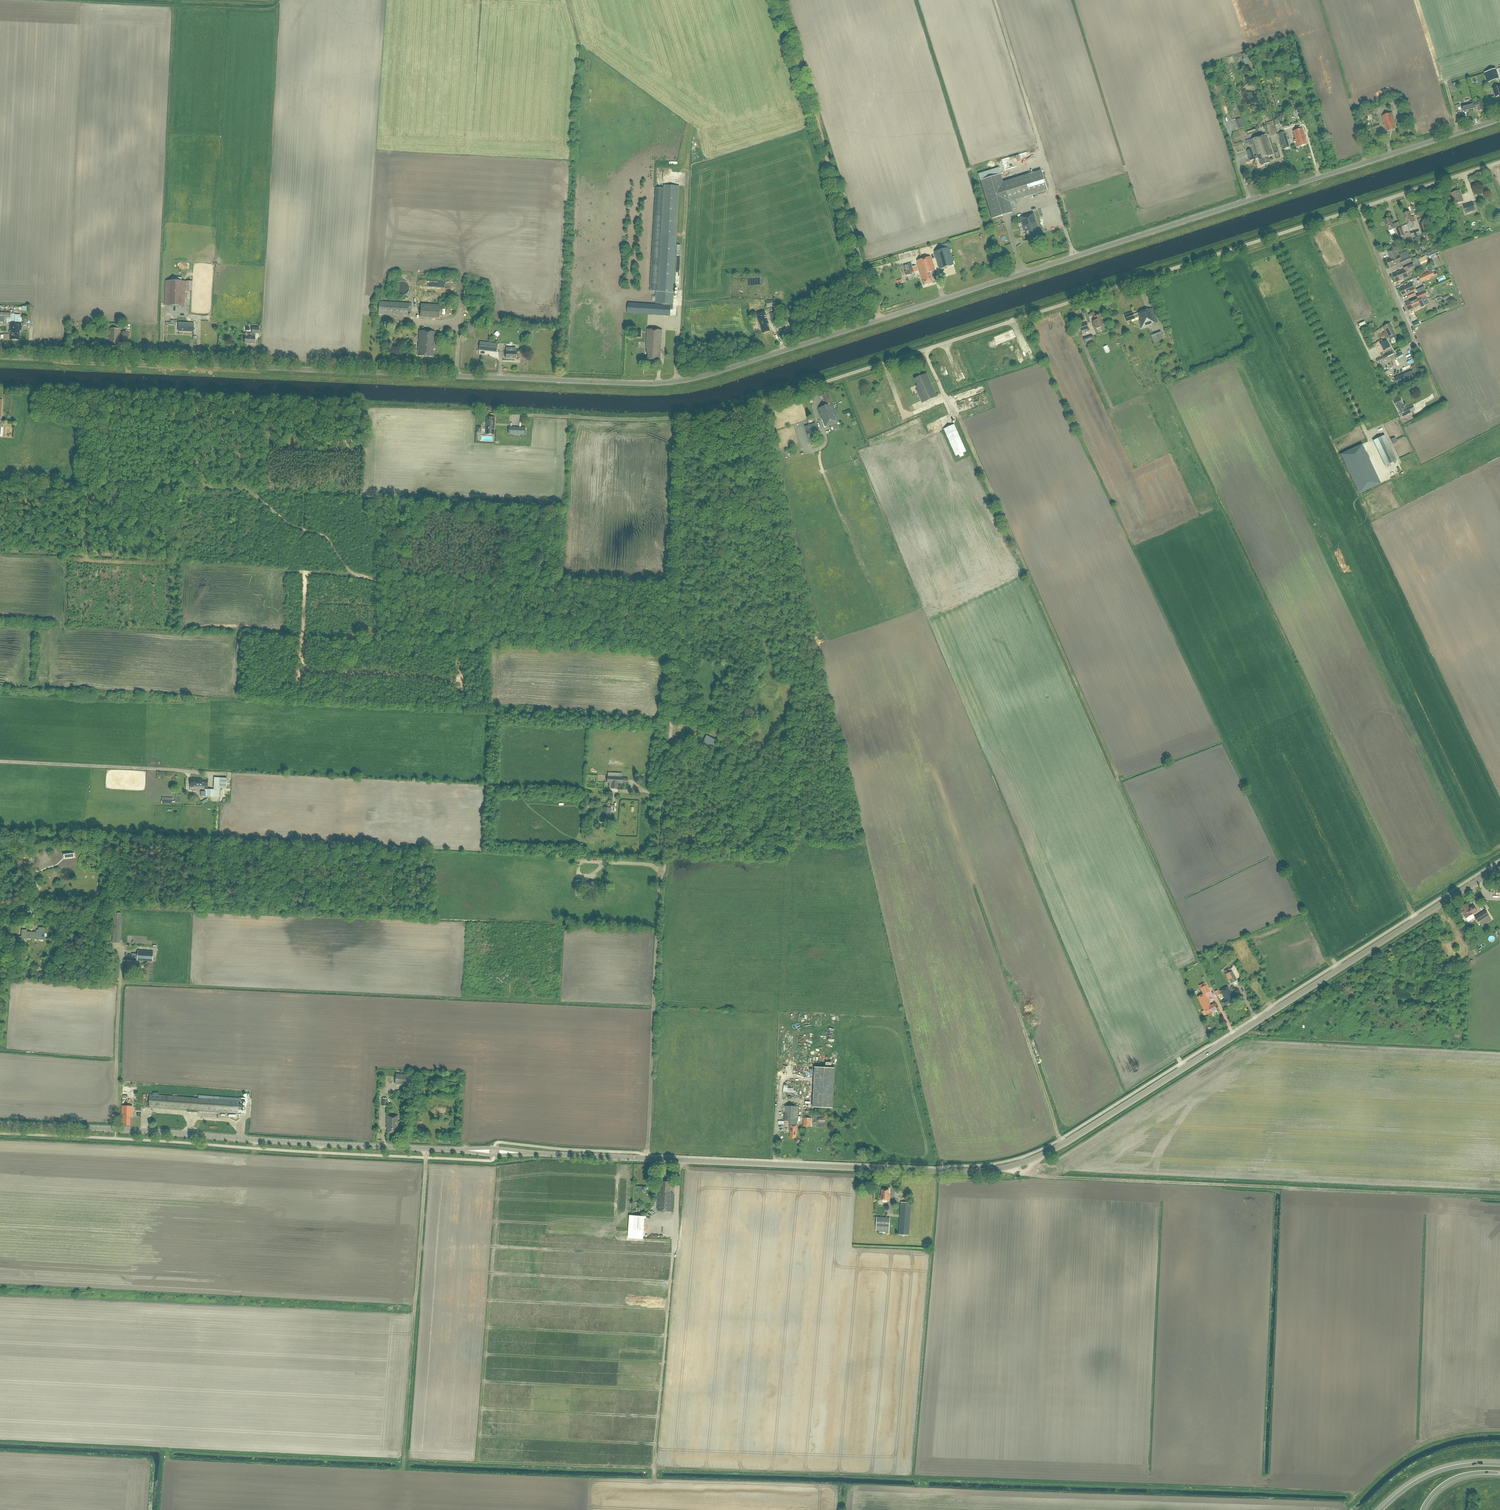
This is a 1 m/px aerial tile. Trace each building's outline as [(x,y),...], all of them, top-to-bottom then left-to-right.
[(1498,71),(1486,74),(1487,81),(1499,78),(1499,76),(1498,71)] [(1482,110),(1480,102),(1476,104),(1476,103),(1474,103),(1470,104),(1471,104),(1466,106),(1465,105),(1461,106),(1463,112),(1475,108),(1475,110),(1478,109),(1479,111),(1482,110)] [(1395,123),(1392,113),(1382,116),(1385,126),(1387,131),(1396,129),(1394,123),(1395,123)] [(1307,144),(1302,128),(1293,131),(1297,147),(1307,144)] [(1290,148),(1284,132),(1278,134),(1283,150),(1290,148)] [(1263,158),(1265,164),(1270,163),(1268,157),(1273,155),(1266,135),(1258,137),(1265,158),(1263,158)] [(1261,166),(1265,164),(1263,158),(1265,158),(1258,137),(1251,140),(1256,156),(1254,157),(1251,148),(1246,149),(1250,161),(1258,158),(1258,160),(1259,160),(1261,166)] [(1047,190),(1041,170),(1003,182),(1000,174),(980,181),(992,219),(1012,213),(1009,202),(1047,190)] [(658,291),(658,292),(656,292),(656,296),(652,296),(652,301),(655,301),(655,304),(673,305),(680,185),(664,185),(664,188),(655,187),(649,291),(658,291)] [(1463,202),(1460,190),(1451,193),(1455,204),(1458,203),(1463,202)] [(1477,211),(1474,203),(1464,207),(1467,215),(1477,211)] [(1412,218),(1409,212),(1404,214),(1407,224),(1415,222),(1414,217),(1412,218)] [(1040,234),(1033,213),(1019,218),(1021,223),(1018,224),(1021,232),(1025,231),(1027,235),(1028,235),(1030,239),(1037,237),(1037,235),(1040,234)] [(1392,224),(1390,218),(1384,220),(1388,231),(1396,228),(1394,224),(1392,224)] [(1428,232),(1424,222),(1419,224),(1422,234),(1428,232)] [(1399,255),(1395,245),(1392,247),(1393,249),(1388,251),(1391,258),(1386,260),(1390,268),(1395,266),(1395,265),(1397,264),(1401,262),(1403,266),(1413,261),(1408,251),(1399,255)] [(954,265),(949,248),(934,252),(939,269),(954,265)] [(1419,258),(1421,264),(1428,261),(1425,255),(1419,258)] [(930,256),(922,259),(923,262),(922,262),(929,284),(933,282),(930,272),(934,271),(930,256)] [(923,262),(922,259),(917,260),(924,285),(929,284),(922,262),(923,262)] [(1414,267),(1412,263),(1403,267),(1404,270),(1397,273),(1397,272),(1393,274),(1396,282),(1401,280),(1408,277),(1406,271),(1414,267)] [(1421,282),(1435,276),(1432,271),(1429,273),(1419,277),(1421,282)] [(182,278),(172,278),(171,281),(166,281),(165,306),(185,306),(186,291),(192,291),(193,282),(182,281),(182,278)] [(1415,291),(1412,283),(1404,287),(1403,287),(1399,289),(1402,297),(1407,295),(1415,291)] [(1410,301),(1405,303),(1409,311),(1413,309),(1414,311),(1417,310),(1425,306),(1422,298),(1427,296),(1425,291),(1416,295),(1417,298),(1413,300),(1410,301)] [(412,304),(379,302),(378,314),(408,316),(408,314),(411,314),(412,304)] [(654,304),(628,303),(627,314),(674,316),(675,306),(654,304)] [(439,305),(421,304),(420,317),(439,318),(439,305)] [(1157,321),(1153,308),(1137,313),(1137,314),(1133,315),(1132,313),(1125,315),(1127,322),(1135,319),(1138,318),(1142,328),(1152,324),(1151,323),(1157,321)] [(768,324),(764,311),(756,314),(759,324),(762,333),(770,331),(768,324)] [(15,313),(13,313),(13,315),(11,315),(10,319),(7,319),(7,322),(10,322),(9,340),(19,340),(19,330),(21,331),(22,323),(21,323),(21,317),(20,317),(20,315),(15,315),(15,313)] [(1101,320),(1100,315),(1094,317),(1095,320),(1092,321),(1095,329),(1104,326),(1102,320),(1101,320)] [(194,323),(178,323),(178,330),(184,330),(184,331),(193,332),(194,323)] [(1089,329),(1087,323),(1079,325),(1081,331),(1089,329)] [(1389,338),(1388,338),(1389,340),(1394,338),(1395,339),(1397,338),(1395,334),(1392,329),(1393,328),(1390,323),(1382,328),(1385,332),(1386,332),(1389,338)] [(119,329),(110,328),(109,340),(110,340),(110,346),(117,346),(118,340),(119,329)] [(259,328),(252,328),(252,337),(245,336),(245,343),(254,344),(255,337),(255,334),(258,334),(259,328)] [(662,330),(647,329),(646,348),(647,348),(647,353),(648,353),(648,359),(658,360),(660,360),(662,330)] [(435,332),(419,331),(417,356),(434,357),(435,332)] [(129,332),(121,332),(121,343),(127,343),(127,346),(129,346),(129,332)] [(1161,333),(1152,336),(1151,336),(1154,342),(1163,338),(1161,333)] [(1083,338),(1086,344),(1094,340),(1091,334),(1083,338)] [(480,342),(479,350),(489,352),(490,343),(480,342)] [(516,348),(509,348),(509,351),(506,351),(506,358),(515,358),(516,351),(516,348)] [(1396,359),(1393,352),(1376,361),(1378,364),(1389,359),(1391,361),(1396,359)] [(937,396),(927,373),(914,379),(917,386),(916,386),(917,390),(916,390),(922,403),(937,396)] [(945,373),(939,376),(941,381),(943,386),(950,384),(945,373)] [(915,404),(912,391),(902,393),(907,409),(912,407),(912,405),(915,404)] [(833,404),(829,392),(821,395),(825,406),(819,408),(825,426),(829,424),(829,425),(839,422),(833,404)] [(1404,405),(1400,398),(1393,401),(1396,408),(1397,408),(1400,414),(1399,414),(1401,418),(1415,411),(1413,406),(1405,409),(1403,405),(1404,405)] [(912,434),(926,429),(924,422),(929,420),(927,414),(913,419),(917,429),(913,430),(912,427),(910,428),(912,434)] [(487,417),(486,434),(494,434),(494,417),(487,417)] [(821,440),(815,423),(804,426),(810,444),(821,440)] [(966,452),(954,425),(944,429),(956,456),(959,455),(960,457),(964,456),(963,453),(966,452)] [(1384,435),(1372,441),(1385,466),(1396,461),(1384,435)] [(711,734),(708,733),(704,741),(714,746),(717,741),(709,737),(711,734)] [(621,783),(621,782),(628,783),(628,778),(622,778),(622,773),(608,772),(608,776),(607,776),(606,782),(611,782),(611,787),(617,788),(617,783),(621,783)] [(207,788),(208,779),(190,778),(190,787),(207,788)] [(219,797),(220,779),(214,779),(214,789),(205,789),(205,797),(219,797)] [(610,822),(610,812),(603,812),(602,818),(601,818),(601,822),(610,822)] [(588,893),(596,892),(595,882),(587,882),(588,888),(587,888),(588,893)] [(1469,908),(1467,904),(1460,908),(1466,918),(1473,914),(1477,911),(1473,905),(1469,908)] [(1491,920),(1485,911),(1475,917),(1478,923),(1481,920),(1484,925),(1491,920)] [(44,938),(44,936),(43,936),(44,928),(39,928),(38,932),(34,931),(34,933),(26,932),(27,930),(22,930),(22,937),(19,936),(19,940),(22,940),(22,938),(26,939),(26,938),(43,939),(43,938),(44,938)] [(138,950),(137,960),(152,961),(153,951),(138,950)] [(123,960),(123,970),(131,971),(131,969),(136,969),(136,961),(123,960)] [(1237,981),(1230,968),(1225,971),(1226,973),(1225,974),(1231,984),(1237,981)] [(1204,986),(1202,984),(1199,985),(1200,988),(1203,994),(1197,997),(1204,1010),(1202,1011),(1204,1016),(1216,1010),(1213,1004),(1210,1005),(1205,994),(1210,991),(1206,985),(1204,986)] [(1233,995),(1228,987),(1220,991),(1225,1000),(1222,1001),(1225,1005),(1236,999),(1233,995)] [(833,1108),(835,1068),(814,1067),(813,1107),(833,1108)] [(397,1074),(397,1076),(396,1083),(407,1084),(408,1077),(403,1077),(403,1074),(397,1074)] [(123,1086),(122,1091),(122,1099),(134,1100),(135,1087),(123,1086)] [(238,1114),(239,1101),(150,1095),(149,1108),(238,1114)] [(122,1105),(121,1114),(123,1115),(122,1124),(124,1124),(124,1125),(129,1126),(129,1124),(130,1124),(130,1117),(132,1118),(133,1106),(122,1105)] [(789,1107),(784,1107),(784,1121),(789,1121),(789,1124),(797,1124),(798,1107),(789,1107)] [(398,1120),(398,1116),(386,1116),(386,1124),(387,1124),(386,1126),(386,1128),(387,1128),(387,1132),(396,1133),(396,1129),(397,1129),(398,1122),(397,1122),(397,1120),(398,1120)] [(811,1119),(803,1118),(803,1126),(811,1127),(811,1119)] [(672,1181),(661,1181),(661,1185),(660,1185),(659,1189),(658,1189),(657,1211),(672,1211),(673,1194),(671,1192),(672,1181)] [(889,1189),(882,1189),(882,1195),(881,1195),(881,1200),(889,1200),(889,1195),(889,1189)] [(911,1203),(901,1202),(899,1234),(909,1235),(911,1203)] [(640,1230),(641,1216),(634,1216),(633,1229),(640,1230)] [(890,1218),(876,1217),(876,1231),(889,1232),(890,1218)]
